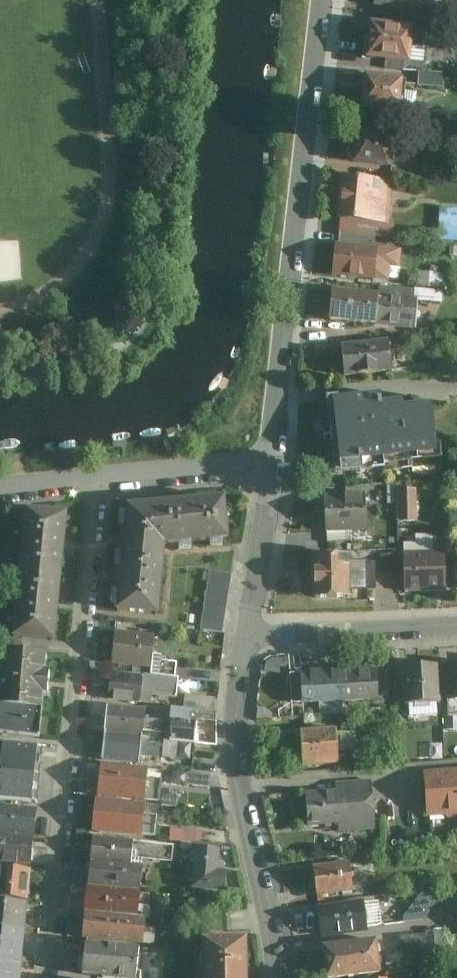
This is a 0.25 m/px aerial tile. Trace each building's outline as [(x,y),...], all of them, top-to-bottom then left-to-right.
[(377,7),(392,8),(429,11),(430,0),(378,0),(377,7)] [(417,23),(373,18),(369,57),(413,61),(417,23)] [(404,75),(365,71),(361,108),(400,112),(404,75)] [(443,72),(419,71),(419,85),(442,86),(443,72)] [(390,133),(356,130),(352,160),(387,164),(390,133)] [(392,180),(339,175),(336,219),(388,224),(392,180)] [(440,210),(438,238),(456,239),(456,211),(440,210)] [(400,249),(335,242),(332,276),(387,281),(388,266),(399,267),(400,249)] [(421,298),(443,297),(443,271),(420,271),(421,298)] [(375,324),(378,294),(330,291),(327,320),(375,324)] [(417,297),(378,294),(375,324),(415,327),(417,297)] [(388,340),(340,344),(343,376),(390,371),(388,340)] [(363,457),(440,450),(435,403),(405,406),(404,400),(383,403),(382,392),(336,397),(340,473),(365,470),(363,457)] [(418,519),(418,487),(399,487),(399,519),(418,519)] [(397,488),(377,488),(378,541),(398,541),(397,488)] [(365,494),(323,496),(325,533),(367,531),(365,494)] [(115,574),(111,613),(158,618),(165,546),(195,542),(226,539),(223,497),(195,500),(122,506),(119,536),(115,574)] [(22,571),(66,576),(73,513),(29,508),(22,571)] [(444,552),(403,553),(404,592),(445,591),(444,552)] [(398,575),(397,554),(381,554),(382,575),(398,575)] [(353,556),(315,556),(316,600),(354,598),(353,587),(380,586),(380,564),(354,565),(353,556)] [(222,632),(232,574),(210,570),(200,628),(222,632)] [(66,576),(22,571),(15,638),(59,643),(66,576)] [(155,636),(113,631),(109,665),(151,669),(155,636)] [(3,655),(0,689),(0,708),(47,713),(52,659),(3,655)] [(444,664),(445,701),(456,700),(456,664),(444,664)] [(440,703),(438,665),(401,667),(403,705),(440,703)] [(336,668),(338,704),(377,702),(376,666),(336,668)] [(336,668),(299,670),(301,706),(338,704),(336,668)] [(183,676),(114,670),(111,699),(155,703),(155,694),(181,696),(183,676)] [(0,708),(0,736),(44,742),(47,713),(0,708)] [(102,735),(140,738),(141,731),(161,732),(162,721),(142,719),(143,712),(104,708),(102,735)] [(190,710),(169,708),(166,740),(195,743),(198,722),(189,721),(190,710)] [(338,725),(302,727),(304,763),(340,761),(338,725)] [(140,738),(102,735),(100,760),(138,764),(138,756),(159,758),(160,745),(140,743),(140,738)] [(0,745),(0,766),(4,767),(3,775),(42,779),(46,751),(0,745)] [(97,766),(94,797),(144,802),(144,800),(158,801),(159,780),(146,779),(147,770),(97,766)] [(426,769),(429,816),(456,814),(456,767),(426,769)] [(210,776),(187,773),(186,784),(209,787),(210,776)] [(42,779),(3,775),(3,779),(0,779),(0,793),(1,793),(0,802),(39,807),(42,779)] [(332,796),(301,797),(302,831),(335,828),(336,835),(371,833),(368,785),(332,787),(332,796)] [(178,797),(163,796),(162,805),(177,806),(178,797)] [(144,805),(94,800),(91,834),(141,839),(141,836),(154,837),(155,816),(143,815),(144,805)] [(0,828),(0,836),(37,840),(40,812),(3,807),(0,828)] [(200,831),(172,829),(171,841),(199,843),(200,831)] [(37,840),(0,836),(0,864),(33,868),(37,840)] [(85,863),(142,869),(143,859),(173,862),(175,846),(88,838),(85,863)] [(222,850),(195,848),(191,891),(225,894),(227,861),(221,861),(222,850)] [(353,862),(316,866),(319,895),(356,892),(353,862)] [(85,863),(83,889),(139,895),(142,869),(85,863)] [(34,873),(0,870),(0,875),(0,901),(32,904),(34,873)] [(405,913),(421,923),(437,898),(421,888),(405,913)] [(80,912),(136,918),(139,895),(83,889),(80,912)] [(367,898),(322,903),(325,933),(370,928),(367,898)] [(0,903),(0,931),(28,934),(31,906),(0,903)] [(81,915),(78,941),(140,947),(142,922),(81,915)] [(28,934),(0,931),(0,967),(24,970),(28,934)] [(441,932),(424,934),(426,950),(427,959),(444,956),(441,932)] [(424,934),(399,937),(401,953),(426,950),(424,934)] [(326,944),(330,977),(354,977),(383,975),(378,938),(326,944)] [(250,940),(238,940),(220,941),(203,941),(204,977),(251,977),(250,940)] [(85,944),(82,977),(137,977),(140,949),(85,944)] [(24,970),(0,967),(0,977),(24,977),(24,970)] [(438,969),(388,975),(388,977),(438,977),(438,969)]
